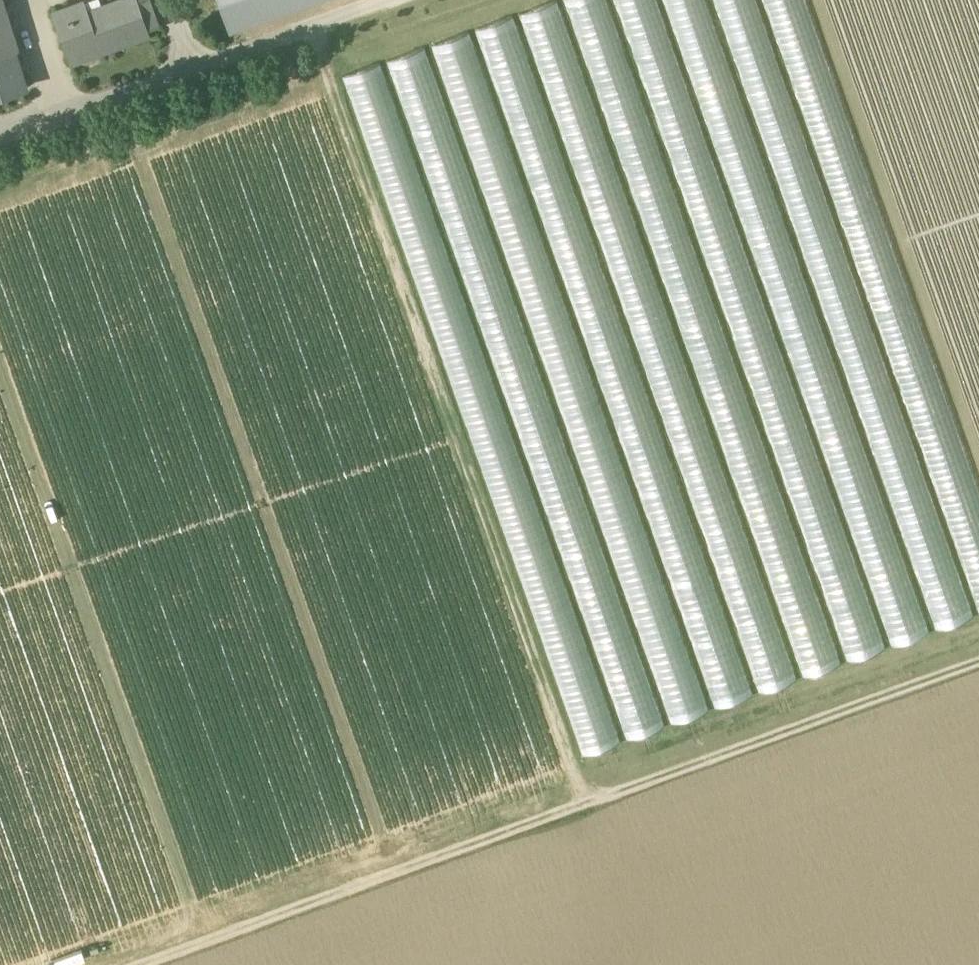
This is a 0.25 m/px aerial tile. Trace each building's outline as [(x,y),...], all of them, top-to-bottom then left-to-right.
[(5,0),(0,0),(0,99),(35,87),(5,0)] [(87,12),(83,1),(55,12),(73,61),(150,33),(149,29),(138,0),(118,0),(87,12)] [(151,0),(138,0),(149,29),(160,25),(151,0)] [(229,28),(306,0),(219,0),(229,28)] [(525,26),(561,15),(557,1),(520,12),(525,26)] [(512,15),(476,29),(481,43),(518,29),(512,15)] [(434,41),(439,65),(475,57),(470,33),(434,41)] [(417,77),(433,73),(426,48),(389,58),(394,73),(415,68),(417,77)] [(353,99),(388,90),(382,63),(347,72),(353,99)] [(976,612),(978,611),(978,537),(959,542),(976,612)] [(940,629),(970,617),(941,544),(911,555),(940,629)] [(870,578),(893,644),(929,631),(913,584),(899,589),(896,581),(889,583),(885,573),(870,578)] [(844,659),(883,649),(868,590),(829,600),(844,659)] [(799,674),(837,666),(821,601),(784,609),(799,674)] [(756,690),(794,681),(779,619),(765,623),(767,631),(744,636),(756,690)] [(698,651),(713,706),(751,695),(740,653),(724,657),(720,645),(698,651)] [(676,667),(674,658),(655,662),(669,721),(707,711),(695,663),(676,667)] [(623,736),(661,728),(647,663),(608,671),(623,736)] [(583,753),(619,741),(599,681),(594,682),(596,688),(588,691),(581,671),(559,678),(583,753)]
